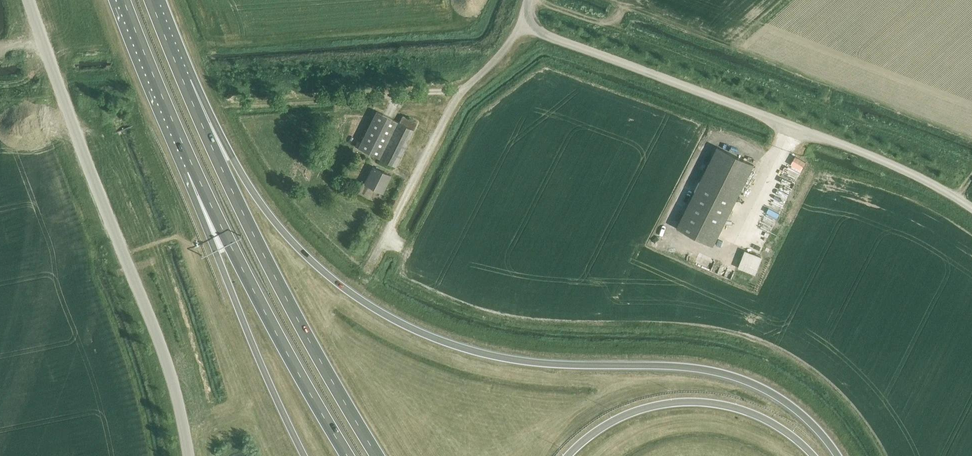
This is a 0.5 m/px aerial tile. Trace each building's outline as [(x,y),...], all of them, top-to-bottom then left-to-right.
[(327,132),(371,154),(395,166),(417,123),(402,116),(399,122),(377,111),(373,118),(344,116),(340,126),(332,122),(327,132)] [(712,246),(753,165),(717,147),(676,228),(712,246)] [(797,155),(792,164),(804,169),(808,160),(797,155)] [(365,184),(366,184),(383,192),(391,176),(374,167),(365,184)] [(758,273),(765,255),(747,248),(740,267),(758,273)]
